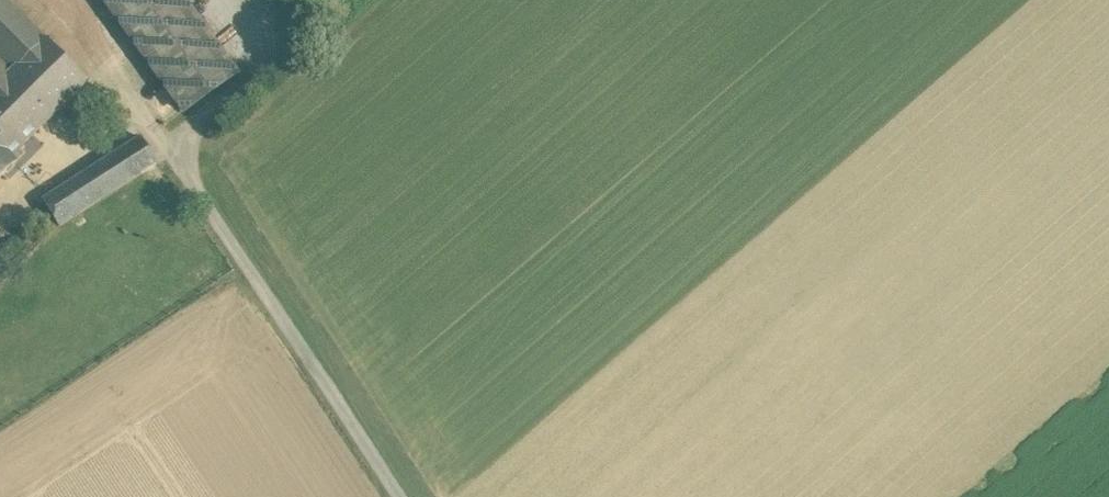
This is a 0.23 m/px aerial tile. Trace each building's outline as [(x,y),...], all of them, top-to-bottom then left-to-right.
[(9,0),(0,0),(0,117),(25,143),(88,80),(9,0)] [(186,0),(105,0),(184,111),(238,72),(186,0)] [(0,117),(0,178),(16,162),(11,157),(25,143),(0,117)] [(142,137),(79,178),(95,204),(159,163),(142,137)] [(79,178),(44,200),(61,226),(95,204),(79,178)]
